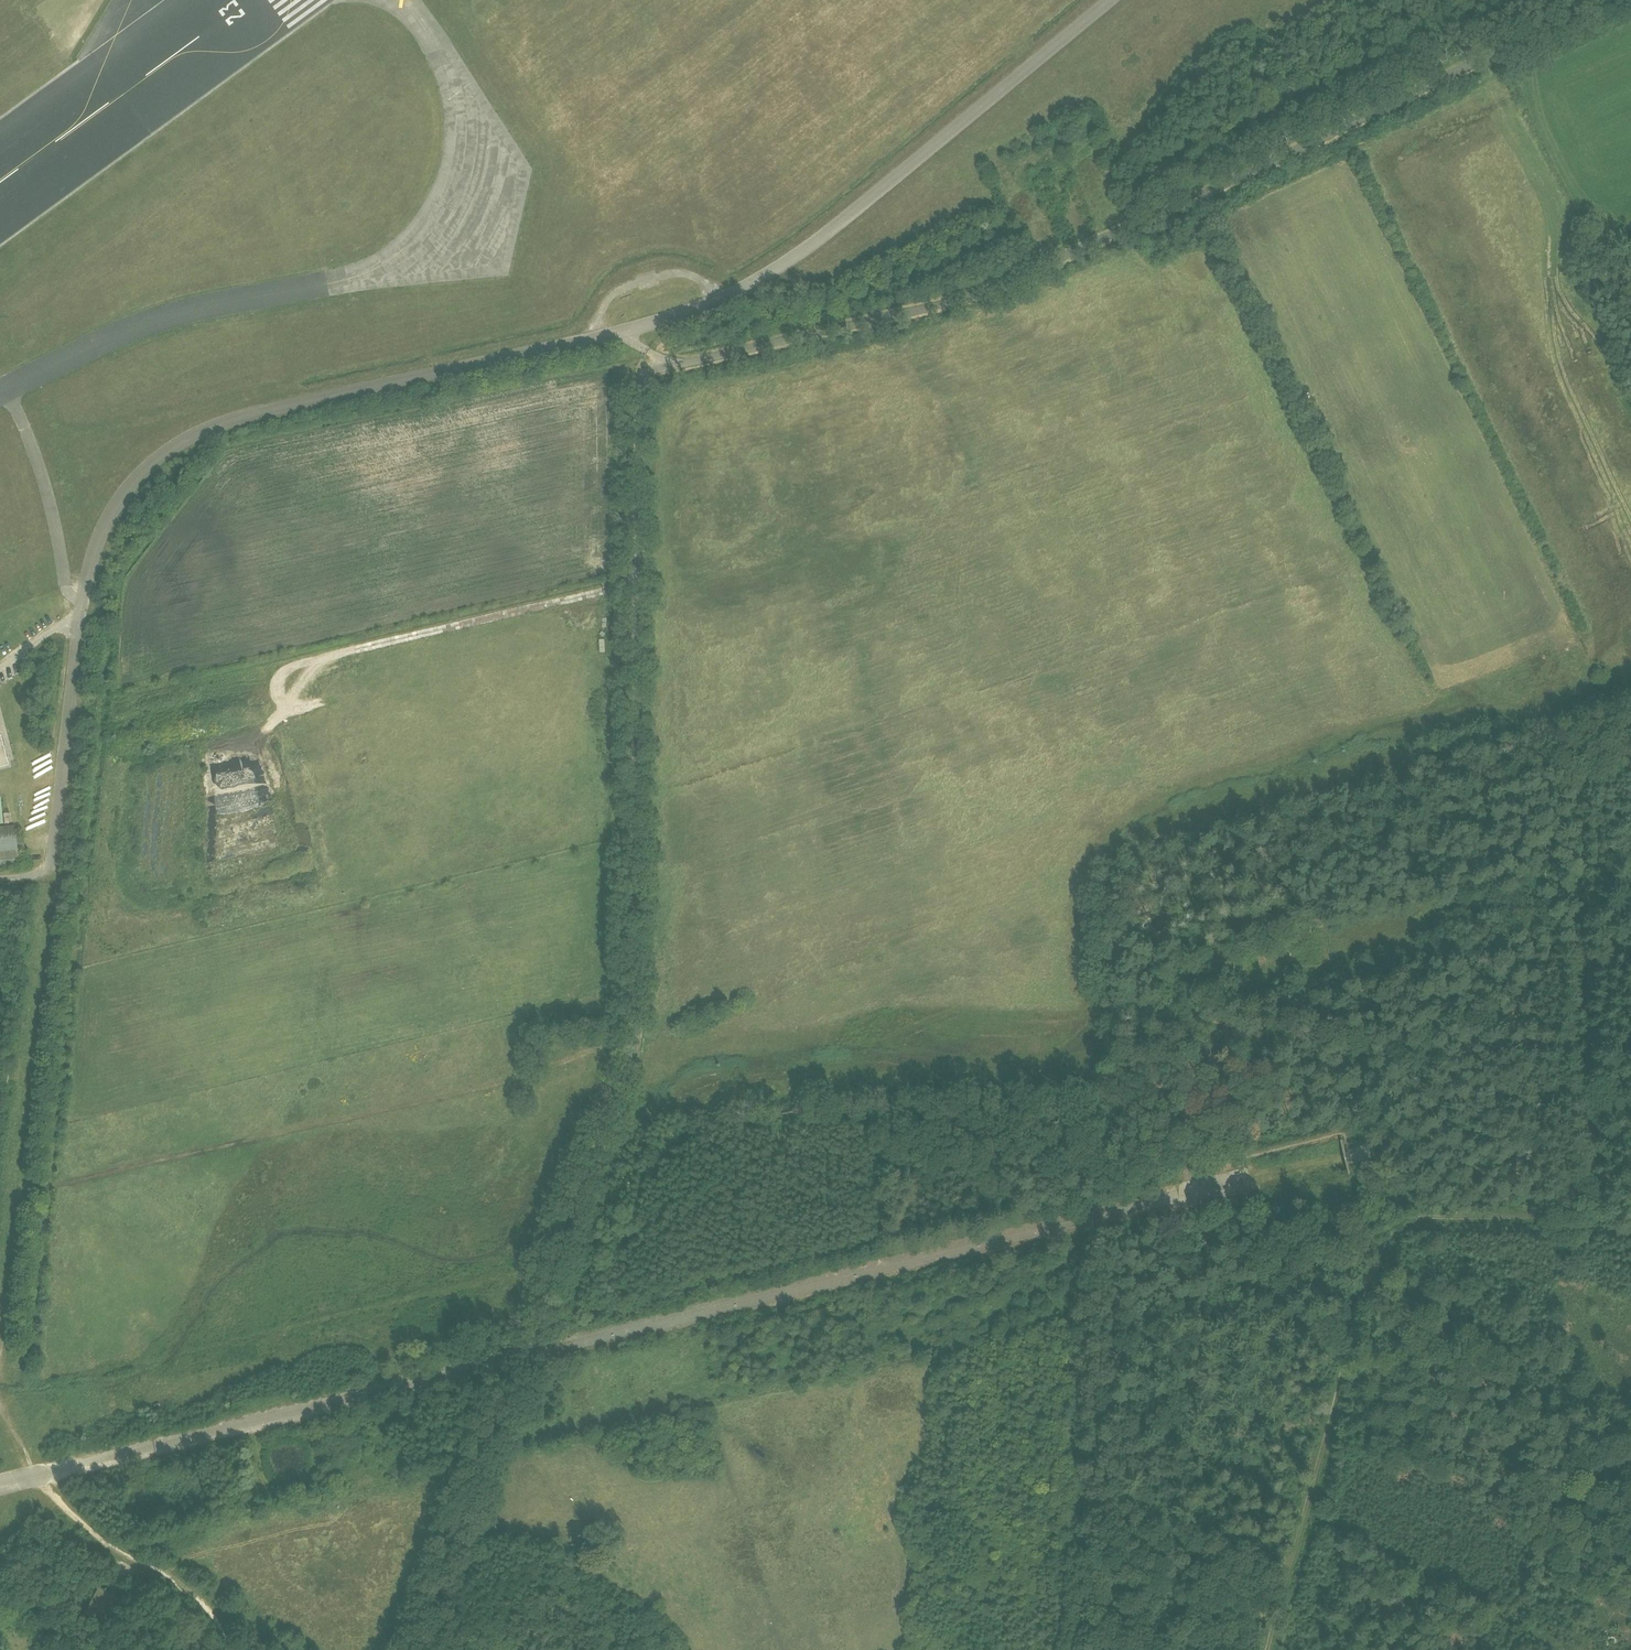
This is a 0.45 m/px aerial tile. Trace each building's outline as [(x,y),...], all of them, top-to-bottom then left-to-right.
[(1574,216),(1573,216),(1568,218),(1570,224),(1576,222),(1574,216)] [(1,735),(0,735),(0,767),(9,765),(5,752),(3,753),(2,749),(4,748),(1,735)] [(0,826),(0,865),(18,864),(17,852),(25,852),(23,835),(16,836),(15,825),(0,826)]
